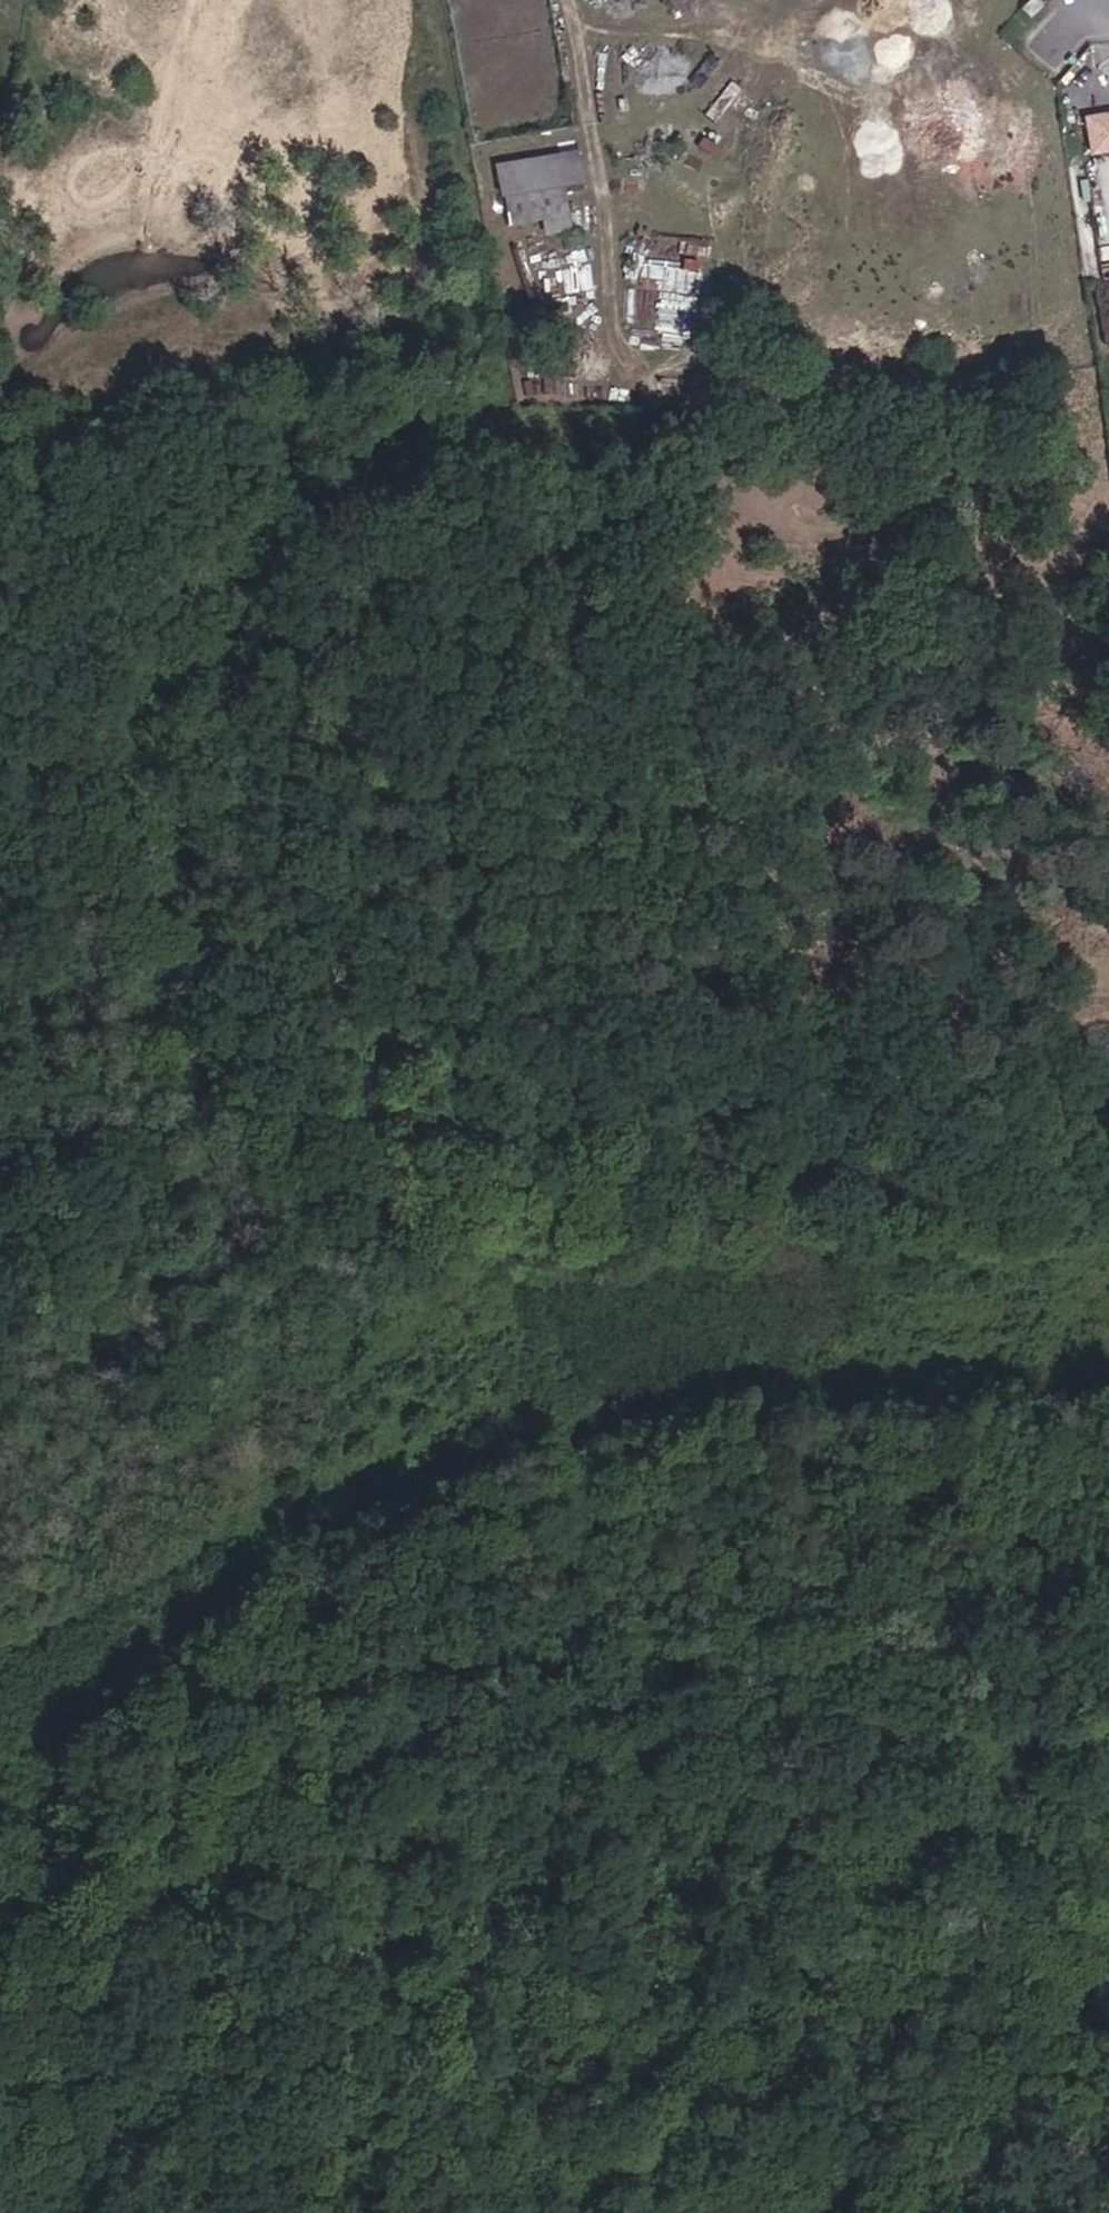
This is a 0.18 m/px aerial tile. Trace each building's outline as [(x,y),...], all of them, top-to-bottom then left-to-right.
[(1042,4),(1038,0),(1029,0),(1021,9),(1029,17),(1042,4)] [(1086,119),(1091,153),(1108,149),(1108,116),(1086,119)] [(582,148),(493,161),(502,225),(541,219),(543,232),(570,228),(564,186),(587,182),(582,148)] [(676,285),(682,267),(660,261),(645,311),(657,315),(667,283),(676,285)]
